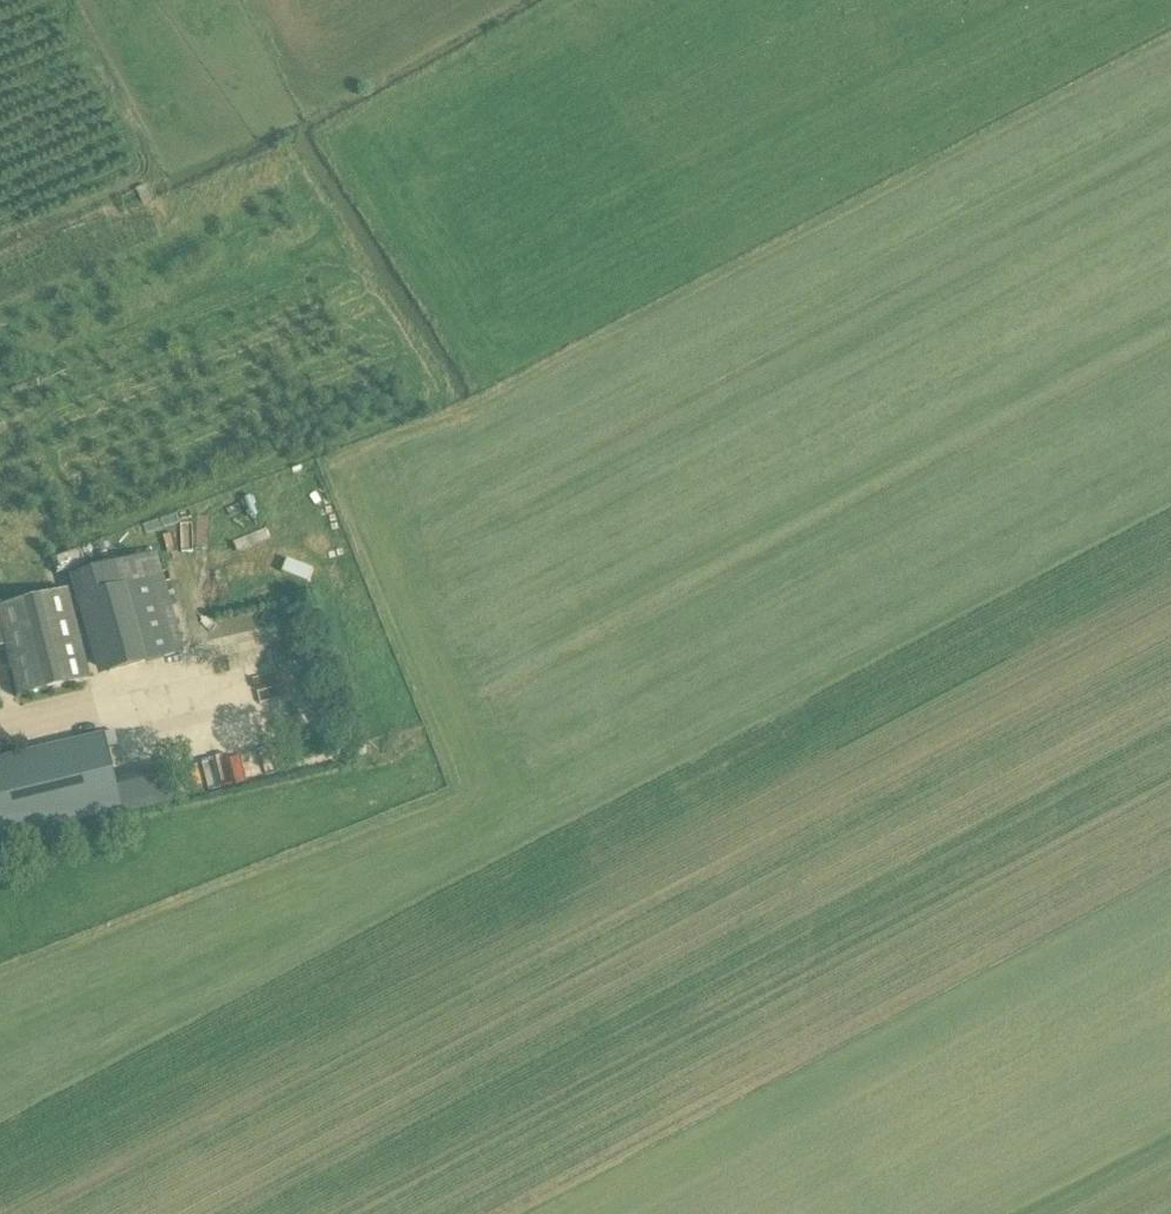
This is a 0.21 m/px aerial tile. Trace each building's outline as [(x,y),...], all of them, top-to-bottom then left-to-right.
[(185,652),(164,577),(80,599),(102,677),(149,664),(149,663),(185,652)] [(0,607),(0,645),(6,644),(19,696),(91,679),(69,591),(0,607)] [(104,734),(0,759),(0,838),(123,809),(104,734)]
